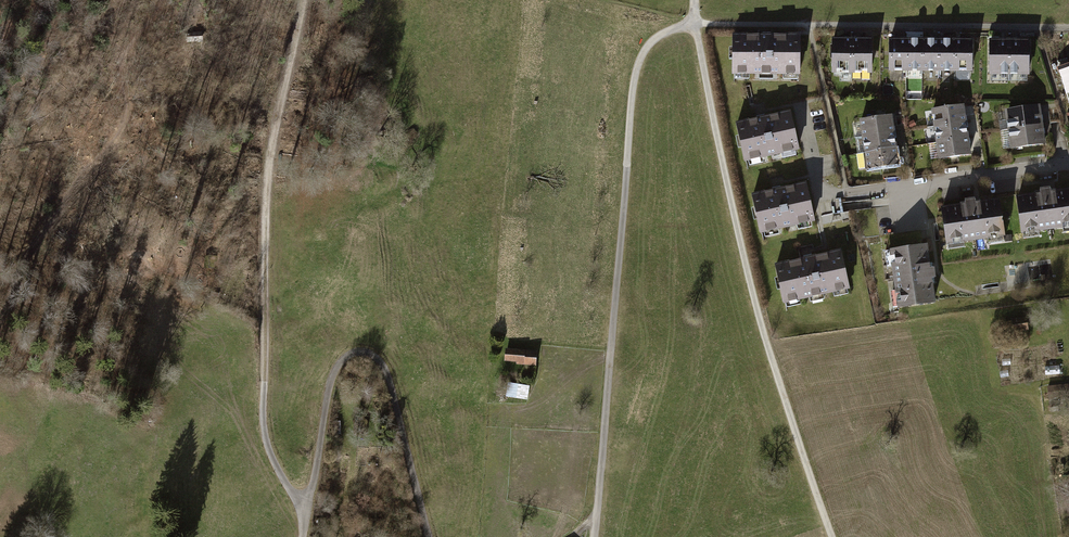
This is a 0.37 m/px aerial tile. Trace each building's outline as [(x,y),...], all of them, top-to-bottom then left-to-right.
[(183,31),(183,41),(201,40),(200,31),(183,31)] [(732,34),(732,71),(799,72),(799,34),(732,34)] [(870,36),(828,37),(828,73),(870,72),(870,36)] [(970,38),(886,39),(886,70),(970,69),(970,38)] [(1029,38),(991,38),(990,73),(1028,73),(1029,38)] [(1059,68),(1068,99),(1068,65),(1059,68)] [(1043,141),(1038,102),(1002,107),(1008,146),(1043,141)] [(970,152),(962,103),(929,108),(938,157),(970,152)] [(800,146),(791,107),(735,121),(744,160),(800,146)] [(898,163),(890,112),(856,117),(864,169),(898,163)] [(759,230),(814,217),(805,180),(751,192),(759,230)] [(1014,192),(1019,230),(1068,224),(1068,185),(1014,192)] [(998,196),(939,204),(944,241),(1003,234),(998,196)] [(933,300),(925,241),(885,247),(894,305),(933,300)] [(850,288),(840,245),(807,253),(773,261),(783,304),(850,288)] [(1018,273),(1008,273),(1009,286),(1043,285),(1042,263),(1017,264),(1018,273)] [(535,350),(503,348),(502,363),(533,366),(535,350)] [(530,367),(522,367),(521,379),(529,380),(530,367)] [(524,401),(527,386),(515,384),(514,387),(503,384),(501,395),(513,398),(513,399),(524,401)] [(501,405),(487,405),(487,415),(500,415),(501,405)] [(366,431),(367,418),(351,418),(351,431),(366,431)] [(366,504),(352,502),(351,515),(365,517),(366,504)]
